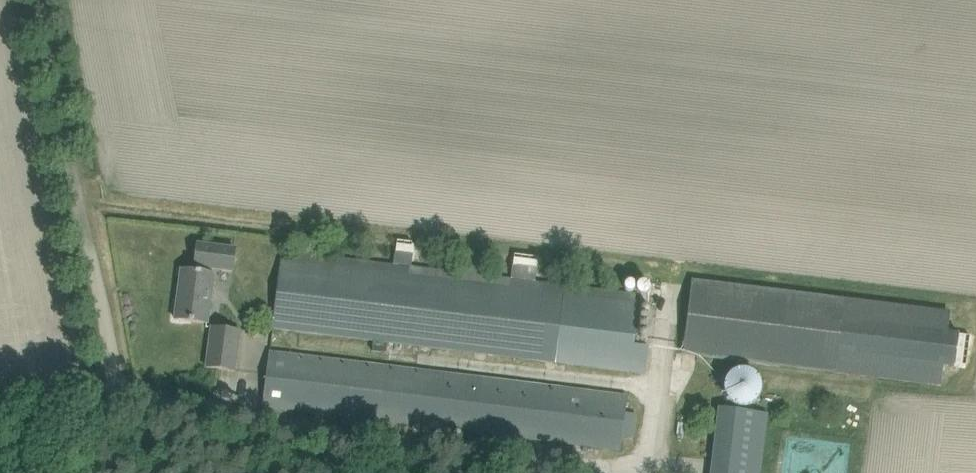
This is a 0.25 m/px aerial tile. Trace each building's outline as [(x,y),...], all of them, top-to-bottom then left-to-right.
[(197,243),(194,268),(234,272),(237,247),(197,243)] [(281,260),(273,328),(374,340),(372,351),(383,352),(384,342),(557,363),(645,375),(649,346),(633,345),(639,303),(633,302),(635,292),(534,280),(536,265),(513,263),(512,278),(484,274),(477,274),(478,268),(464,266),(463,272),(410,266),(412,252),(396,250),(395,264),(293,253),(292,261),(281,260)] [(175,319),(195,322),(207,323),(211,293),(214,273),(181,269),(175,319)] [(947,310),(845,298),(692,278),(683,354),(836,373),(836,371),(938,384),(940,366),(954,368),(955,364),(966,365),(970,335),(945,331),(947,310)] [(206,367),(225,370),(235,371),(240,331),(211,327),(206,367)] [(264,406),(582,445),(621,450),(622,438),(634,439),(638,414),(626,412),(628,396),(270,352),(264,406)] [(723,385),(723,388),(723,390),(723,391),(724,393),(724,395),(725,396),(725,397),(726,399),(727,400),(728,401),(731,404),(734,405),(737,406),(740,407),(742,407),(745,407),(748,406),(750,405),(753,403),(755,401),(756,400),(758,397),(760,394),(760,393),(760,391),(761,390),(761,388),(761,386),(760,385),(760,383),(759,381),(758,379),(757,377),(756,376),(755,375),(754,374),(752,373),(750,371),(747,370),(745,369),(742,369),(740,369),(738,369),(737,370),(734,371),(731,373),(730,374),(728,375),(726,377),(725,379),(725,380),(724,382),(724,383),(723,385)] [(712,472),(760,472),(768,413),(720,407),(712,472)]
